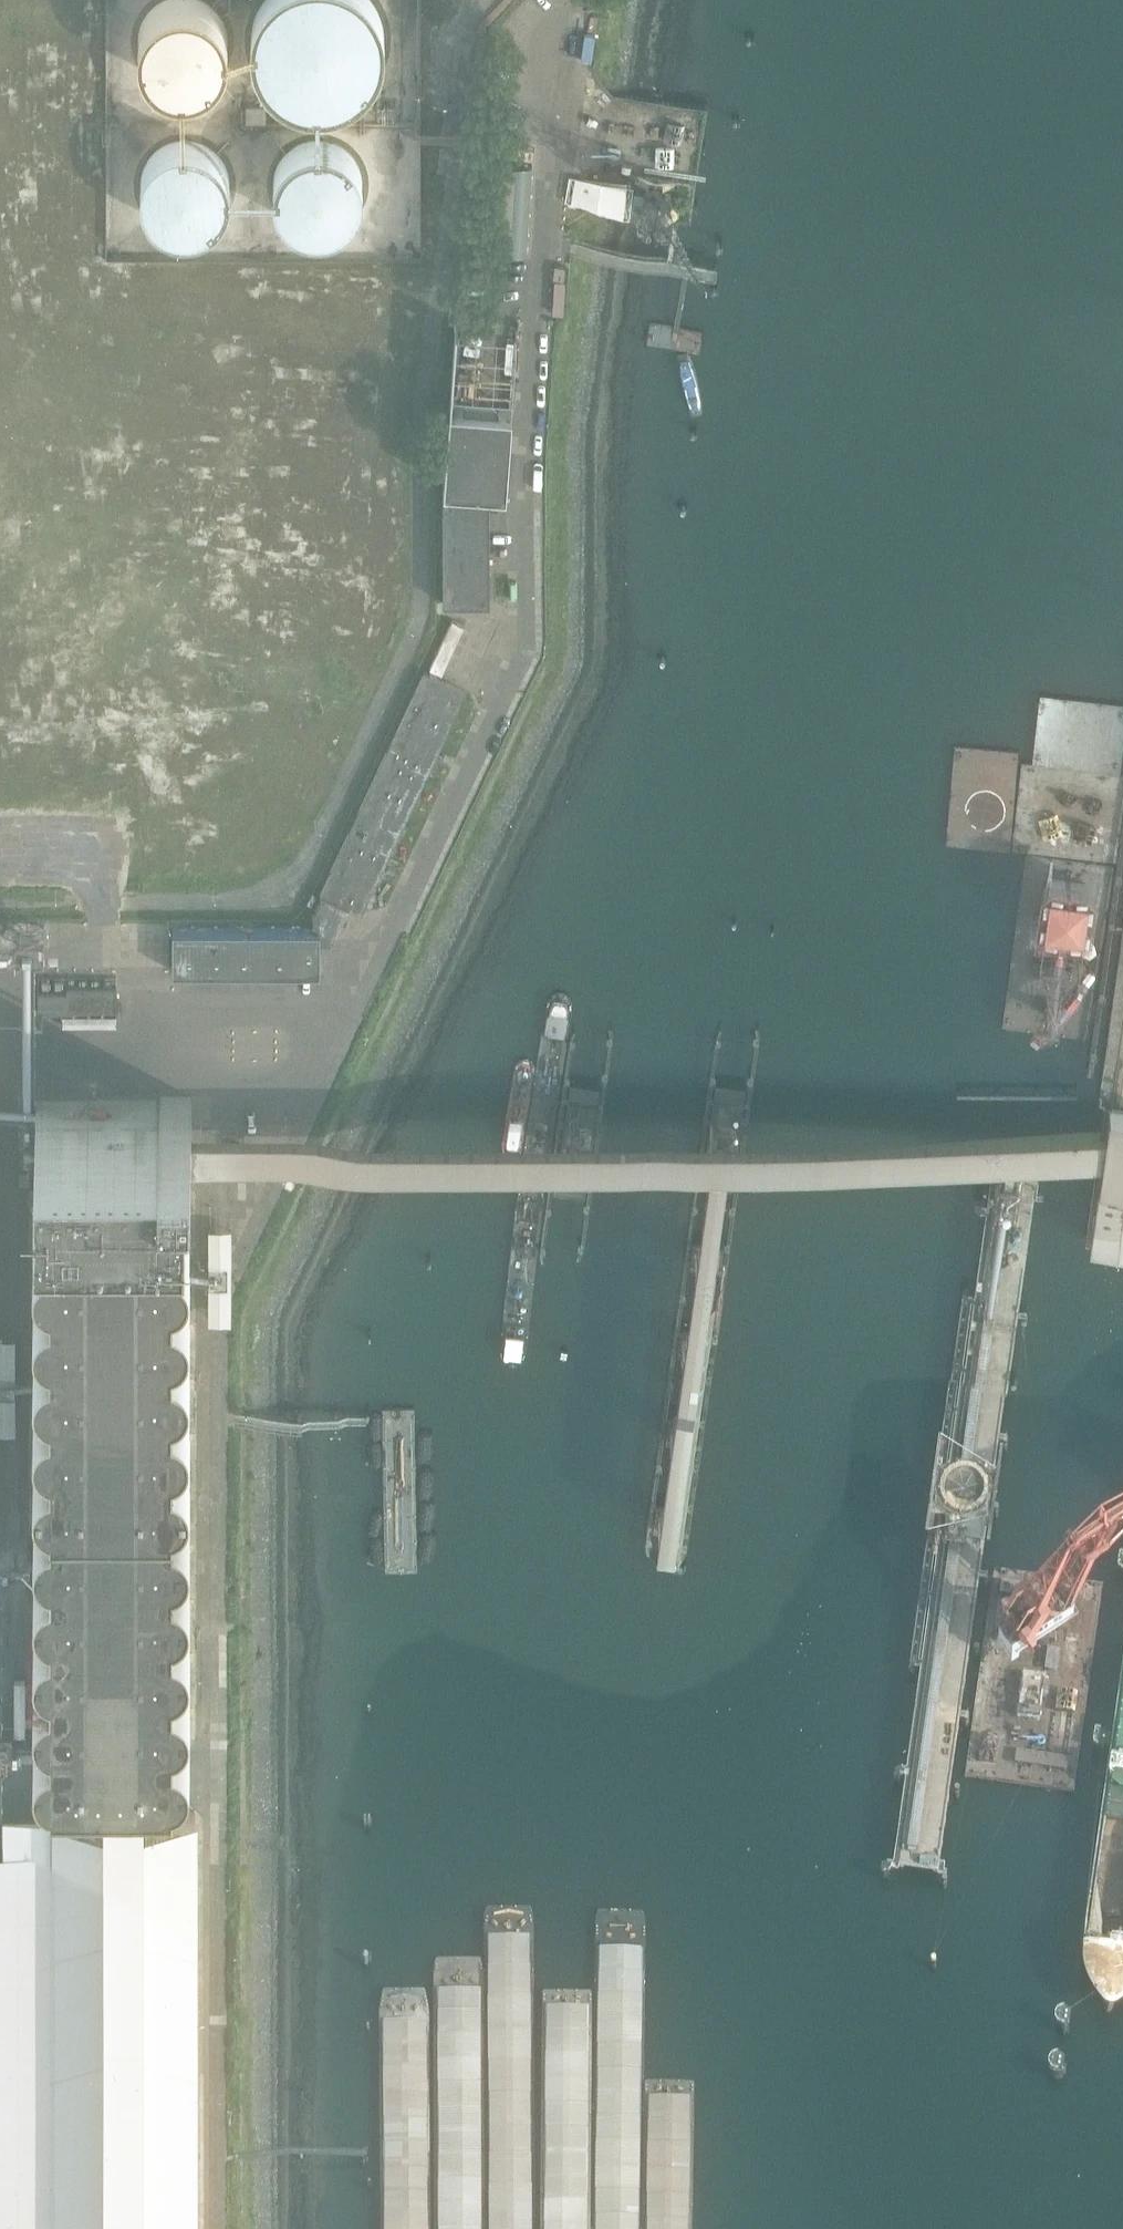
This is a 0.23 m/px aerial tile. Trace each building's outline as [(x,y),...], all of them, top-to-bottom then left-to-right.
[(158,70),(171,76),(186,77),(199,73),(212,66),(221,55),(226,42),(227,28),(224,14),(216,2),(214,0),(150,0),(143,8),(137,21),(136,35),(140,49),(147,61),(158,70)] [(273,84),(287,94),(303,100),(321,101),(338,98),(354,91),(367,80),(377,66),(383,49),(385,32),(382,15),(375,0),(261,0),(259,4),(253,20),(251,37),(254,54),(261,70),(273,84)] [(141,174),(143,187),(148,200),(157,210),(169,217),(183,220),(196,218),(209,213),(219,204),(226,192),(229,179),(227,165),(222,153),(212,142),(201,136),(187,133),(174,134),(161,140),(151,149),(144,161),(141,174)] [(275,186),(279,199),(288,210),(300,218),(313,221),(327,221),(340,216),(351,208),(359,196),(363,183),(363,169),(358,155),(349,144),(338,137),(324,133),(310,133),(297,138),(286,147),(278,158),(274,172),(275,186)] [(484,162),(478,252),(527,255),(532,164),(484,162)] [(453,399),(511,403),(516,329),(500,328),(498,360),(496,359),(495,375),(468,373),(467,389),(454,388),(453,399)] [(450,402),(444,484),(506,488),(511,406),(450,402)] [(489,489),(442,489),(443,601),(490,601),(489,489)] [(451,604),(423,664),(464,682),(491,622),(451,604)] [(322,894),(313,914),(313,928),(320,928),(320,942),(333,942),(349,907),(362,913),(372,892),(381,872),(428,771),(438,751),(466,690),(424,670),(319,893),(322,894)] [(320,928),(172,928),(172,971),(320,971),(320,928)] [(66,992),(38,992),(38,1010),(116,1010),(116,988),(66,988),(66,992)] [(51,1740),(173,1740),(173,1735),(176,1734),(179,1732),(182,1730),(184,1728),(186,1725),(188,1722),(189,1719),(190,1716),(190,1713),(190,1710),(189,1706),(188,1703),(186,1700),(184,1698),(182,1695),(179,1694),(176,1692),(173,1691),(173,1680),(176,1679),(179,1677),(182,1675),(184,1673),(186,1670),(188,1667),(189,1664),(190,1661),(190,1658),(190,1655),(189,1651),(188,1648),(186,1645),(184,1643),(182,1641),(179,1639),(176,1637),(173,1636),(173,1625),(176,1624),(179,1622),(182,1620),(184,1618),(186,1615),(188,1613),(189,1609),(190,1606),(190,1603),(190,1600),(189,1596),(188,1593),(186,1591),(184,1588),(182,1586),(179,1584),(176,1582),(173,1581),(173,1570),(176,1569),(179,1567),(182,1565),(184,1563),(186,1561),(188,1558),(189,1555),(190,1551),(190,1548),(190,1545),(189,1542),(188,1539),(186,1536),(184,1533),(182,1531),(179,1529),(176,1527),(173,1526),(173,1515),(176,1514),(179,1512),(182,1511),(184,1508),(186,1506),(188,1503),(189,1500),(190,1496),(190,1493),(190,1490),(189,1487),(188,1484),(186,1481),(184,1478),(182,1476),(179,1474),(176,1472),(173,1471),(173,1460),(176,1459),(179,1458),(182,1456),(184,1453),(186,1451),(188,1448),(189,1445),(190,1441),(190,1438),(190,1435),(189,1432),(188,1429),(186,1426),(184,1423),(182,1421),(179,1419),(176,1417),(173,1416),(173,1405),(176,1404),(179,1403),(182,1401),(184,1398),(186,1396),(188,1393),(189,1390),(190,1387),(190,1383),(190,1380),(189,1377),(188,1374),(186,1371),(184,1368),(182,1366),(179,1364),(176,1362),(173,1361),(173,1350),(176,1349),(179,1348),(182,1346),(184,1343),(186,1341),(188,1338),(189,1335),(190,1332),(190,1328),(190,1325),(189,1322),(188,1319),(186,1316),(184,1313),(182,1311),(179,1309),(176,1307),(173,1306),(173,1296),(177,1294),(179,1293),(182,1291),(184,1289),(186,1286),(188,1283),(189,1280),(190,1277),(190,1273),(190,1270),(189,1267),(188,1264),(186,1261),(184,1258),(182,1256),(179,1254),(177,1252),(173,1251),(173,1241),(177,1239),(179,1238),(182,1236),(184,1234),(186,1231),(188,1228),(189,1225),(190,1222),(190,1219),(190,1215),(189,1212),(188,1209),(186,1206),(184,1203),(182,1201),(179,1199),(177,1198),(173,1196),(173,1174),(186,1174),(186,1142),(186,1125),(191,1125),(191,1108),(191,1096),(159,1096),(159,1098),(36,1098),(36,1174),(50,1174),(50,1197),(47,1198),(44,1199),(42,1201),(39,1204),(37,1206),(36,1209),(35,1212),(34,1216),(34,1219),(34,1222),(35,1225),(36,1228),(37,1231),(39,1234),(42,1236),(44,1238),(47,1240),(50,1241),(50,1252),(47,1253),(44,1254),(42,1256),(39,1259),(37,1261),(36,1264),(35,1267),(34,1270),(34,1274),(34,1277),(35,1280),(36,1283),(37,1286),(39,1289),(42,1291),(44,1293),(47,1295),(50,1296),(50,1306),(47,1308),(44,1309),(42,1311),(39,1313),(37,1316),(36,1319),(35,1322),(34,1325),(34,1329),(34,1332),(35,1335),(36,1338),(37,1341),(39,1344),(42,1346),(44,1348),(47,1350),(50,1351),(50,1361),(47,1363),(44,1364),(42,1366),(39,1368),(37,1371),(36,1374),(35,1377),(34,1380),(34,1383),(34,1387),(35,1390),(36,1393),(37,1396),(39,1399),(42,1401),(44,1403),(47,1404),(50,1406),(50,1416),(47,1417),(44,1419),(42,1421),(39,1423),(38,1426),(36,1429),(35,1432),(34,1435),(34,1438),(34,1442),(35,1445),(36,1448),(38,1451),(39,1453),(42,1456),(44,1458),(47,1459),(50,1460),(50,1471),(47,1472),(44,1474),(42,1476),(40,1478),(38,1481),(36,1484),(35,1487),(34,1490),(34,1493),(34,1497),(35,1500),(36,1503),(38,1506),(40,1508),(42,1511),(44,1513),(47,1514),(50,1515),(50,1526),(47,1527),(44,1529),(42,1531),(40,1533),(38,1536),(36,1539),(35,1542),(34,1545),(34,1548),(34,1551),(35,1555),(36,1558),(38,1561),(40,1563),(42,1566),(44,1568),(47,1569),(50,1570),(50,1581),(47,1582),(45,1584),(42,1586),(40,1588),(38,1591),(36,1593),(35,1597),(34,1600),(34,1603),(34,1606),(35,1610),(36,1613),(38,1615),(40,1618),(42,1620),(45,1622),(47,1624),(50,1625),(50,1636),(47,1637),(45,1639),(42,1641),(40,1643),(38,1645),(36,1648),(35,1651),(34,1655),(34,1658),(34,1661),(35,1664),(36,1667),(38,1670),(40,1673),(42,1675),(45,1677),(47,1679),(51,1680),(51,1691),(47,1692),(45,1693),(42,1695),(40,1698),(38,1700),(36,1703),(35,1706),(34,1709),(34,1713),(34,1716),(35,1719),(36,1722),(38,1725),(40,1728),(42,1730),(45,1732),(47,1734),(51,1735),(51,1740)] [(80,1797),(80,1808),(103,1808),(103,1797),(80,1797)] [(197,1812),(54,1811),(54,1885),(0,1884),(0,2228),(195,2228),(197,1812)]
